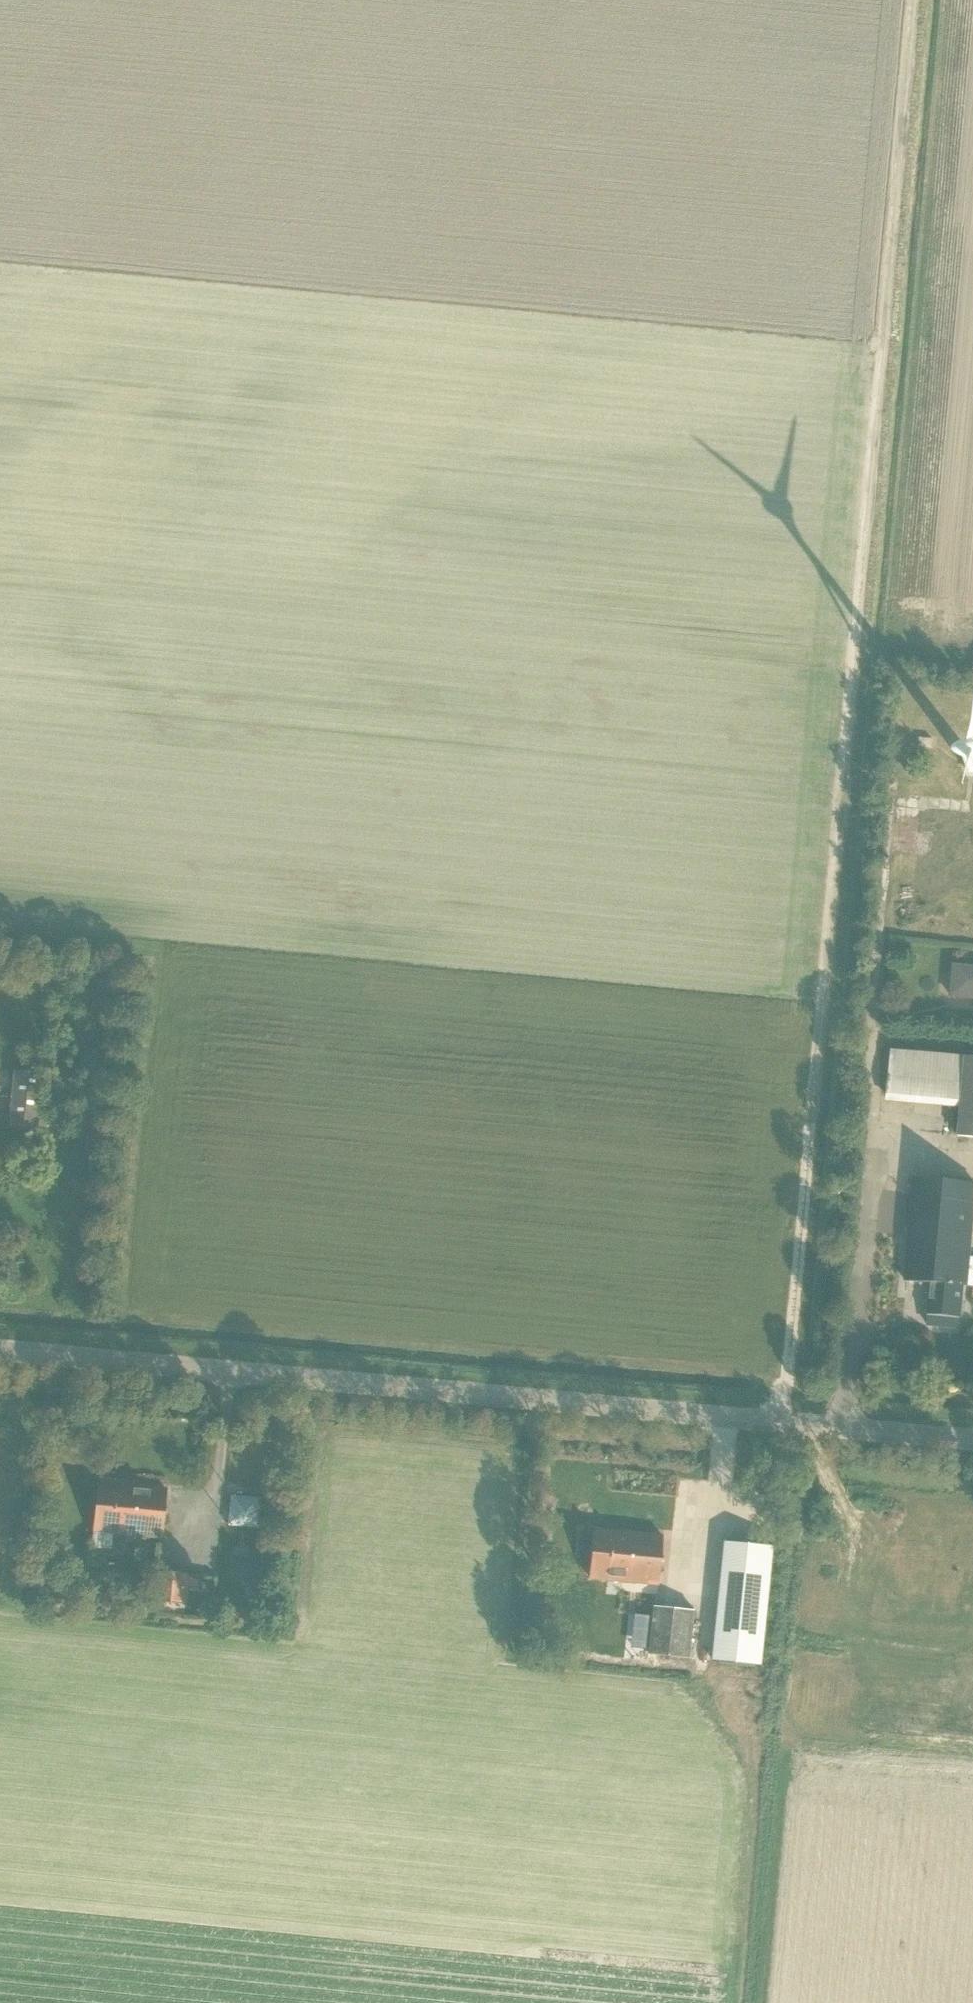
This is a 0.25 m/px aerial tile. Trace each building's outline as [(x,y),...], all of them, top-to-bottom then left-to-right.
[(907,734),(907,747),(922,748),(923,735),(907,734)] [(964,753),(948,757),(952,775),(967,772),(964,753)] [(951,996),(972,998),(972,964),(955,963),(951,996)] [(967,1056),(891,1049),(887,1101),(961,1107),(958,1135),(972,1136),(972,1056),(967,1055),(967,1056)] [(10,1125),(39,1127),(44,1073),(15,1070),(10,1125)] [(86,1136),(85,1151),(94,1152),(96,1137),(86,1136)] [(972,1231),(972,1181),(916,1176),(906,1281),(932,1283),(929,1314),(930,1314),(929,1324),(960,1326),(961,1316),(962,1316),(965,1283),(969,1283),(972,1231)] [(95,1531),(162,1538),(167,1488),(100,1482),(95,1531)] [(231,1496),(229,1524),(257,1527),(259,1499),(231,1496)] [(592,1577),(661,1584),(664,1534),(595,1527),(592,1577)] [(716,1659),(764,1664),(775,1545),(727,1541),(716,1659)] [(155,1601),(187,1603),(189,1579),(189,1573),(157,1571),(155,1601)] [(651,1653),(692,1657),(698,1610),(657,1606),(651,1653)]
